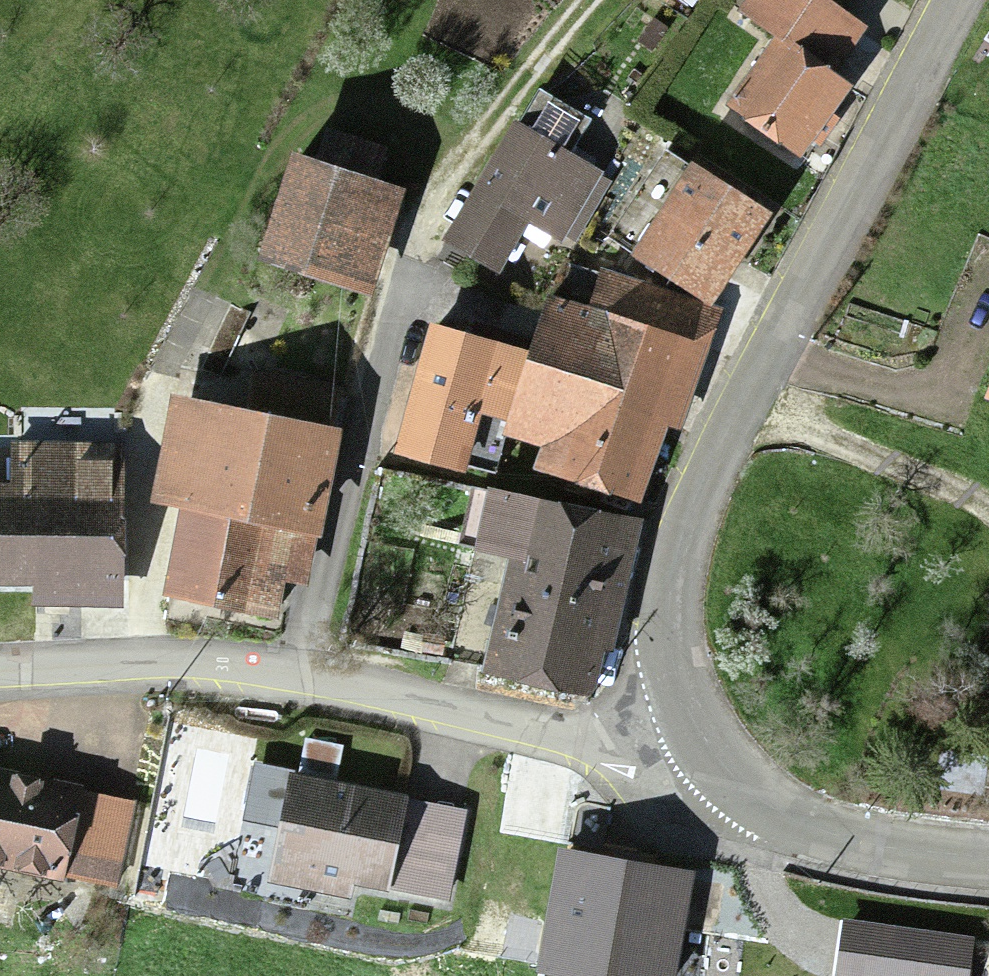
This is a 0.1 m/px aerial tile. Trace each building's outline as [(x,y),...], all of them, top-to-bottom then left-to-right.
[(823,88),(854,42),(789,0),(761,0),(739,34),(773,55),(823,88)] [(773,55),(726,127),(797,174),(844,102),(823,88),(773,55)] [(514,145),(555,168),(577,130),(536,107),(514,145)] [(322,139),(306,187),(369,207),(384,160),(322,139)] [(504,140),(440,254),(487,280),(512,236),(556,261),(596,191),(555,168),(514,145),(504,140)] [(288,181),(255,282),(357,315),(390,214),(369,207),(306,187),(288,181)] [(689,185),(631,275),(706,323),(764,233),(689,185)] [(535,493),(628,520),(654,431),(677,438),(709,328),(598,296),(588,331),(545,318),(508,448),(545,459),(535,493)] [(429,347),(394,474),(456,491),(468,450),(484,455),(508,369),(429,347)] [(240,435),(322,450),(332,394),(250,379),(246,401),(240,435)] [(201,429),(240,435),(246,401),(207,394),(201,429)] [(179,518),(163,610),(290,632),(322,450),(240,435),(201,429),(171,423),(155,513),(179,518)] [(38,599),(39,620),(116,617),(110,460),(72,461),(71,435),(13,437),(16,504),(0,504),(0,600),(38,599)] [(510,574),(483,688),(586,712),(626,538),(485,505),(471,565),(510,574)] [(294,779),(276,867),(381,889),(399,800),(294,779)] [(59,888),(74,804),(0,791),(0,878),(59,888)] [(94,807),(86,864),(116,869),(125,812),(94,807)] [(538,975),(661,975),(677,894),(560,871),(538,975)]
